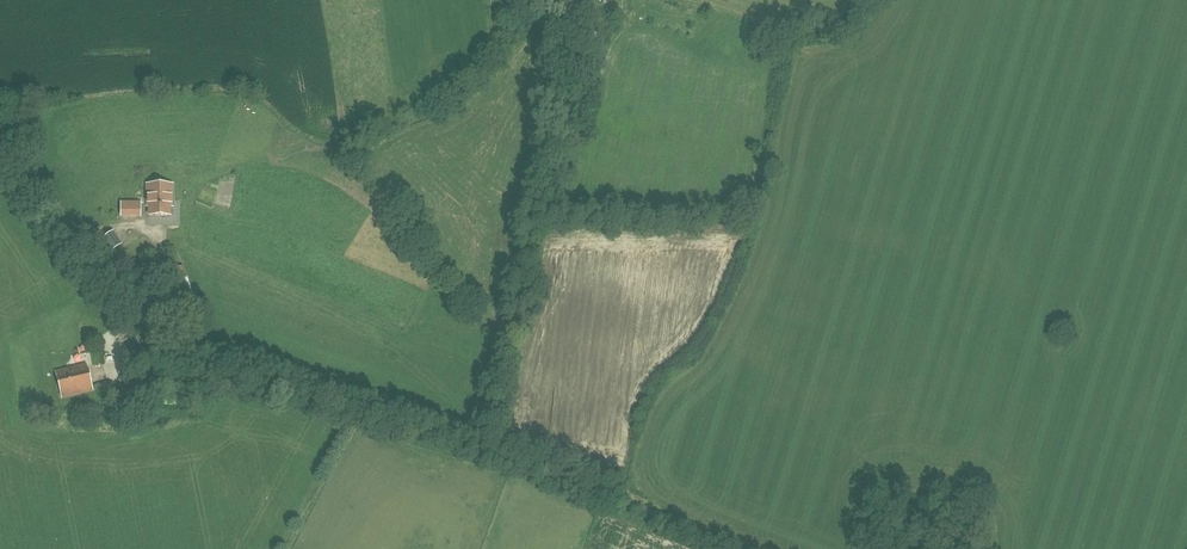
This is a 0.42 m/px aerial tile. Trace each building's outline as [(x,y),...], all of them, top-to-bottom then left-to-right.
[(149,207),(149,216),(169,216),(169,207),(171,207),(172,185),(147,185),(147,207),(149,207)] [(121,215),(140,216),(140,204),(121,203),(121,215)] [(115,249),(107,255),(121,275),(130,269),(115,249)] [(180,280),(187,278),(188,277),(184,266),(175,269),(180,280)] [(86,364),(55,371),(62,397),(92,389),(86,364)]
